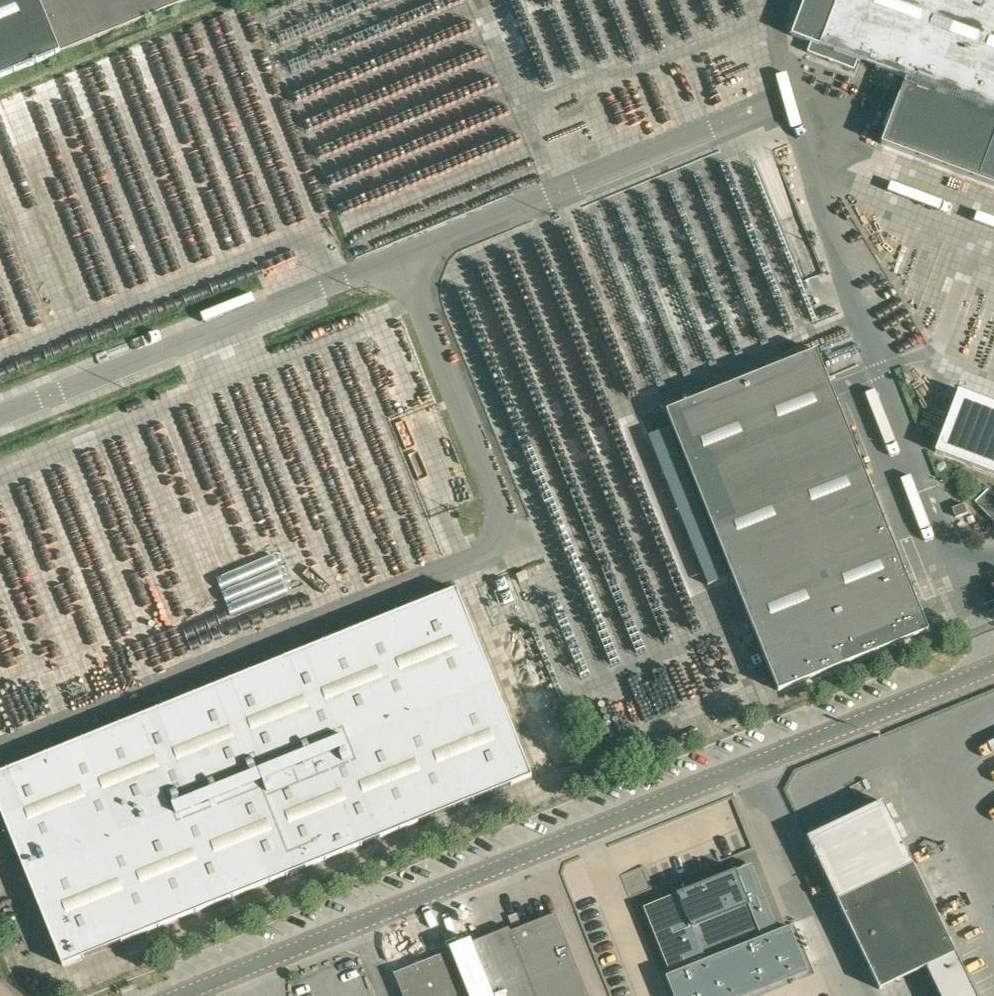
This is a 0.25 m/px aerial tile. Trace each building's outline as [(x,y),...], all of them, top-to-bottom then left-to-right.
[(38,0),(0,0),(0,77),(60,53),(38,0)] [(60,53),(190,0),(38,0),(60,53)] [(791,35),(810,42),(807,54),(853,70),(857,61),(911,80),(909,85),(904,83),(881,144),(993,186),(993,0),(804,0),(791,35)] [(928,630),(816,351),(666,411),(778,691),(928,630)] [(988,490),(975,502),(993,521),(993,520),(993,496),(988,490)] [(63,965),(532,776),(456,588),(0,772),(0,809),(63,965)] [(806,838),(837,901),(879,990),(926,967),(940,995),(976,995),(955,953),(913,865),(882,802),(806,838)] [(671,974),(666,976),(674,995),(749,995),(808,972),(789,926),(776,932),(749,868),(737,873),(737,871),(726,875),(726,877),(693,890),(692,888),(680,893),(644,908),(671,974)] [(555,913),(510,932),(508,928),(470,943),(491,995),(589,995),(555,913)] [(451,950),(394,974),(404,995),(470,995),(451,950)]
